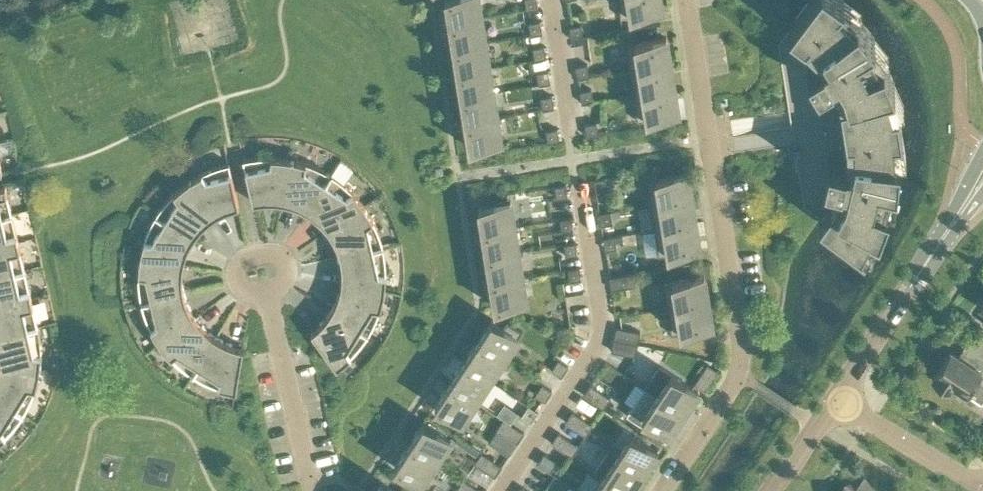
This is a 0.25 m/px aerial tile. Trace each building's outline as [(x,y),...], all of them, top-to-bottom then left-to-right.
[(449,20),(481,15),(478,0),(446,0),(449,20)] [(620,15),(662,8),(660,0),(618,0),(620,15)] [(904,104),(883,58),(889,56),(857,16),(862,12),(845,0),(809,0),(793,22),(823,55),(812,61),(823,79),(834,73),(849,130),(847,153),(833,150),(829,171),(845,174),(819,216),(863,248),(865,246),(870,250),(888,203),(894,205),(899,155),(905,155),(897,105),(904,104)] [(449,20),(453,45),(485,40),(481,15),(449,20)] [(528,21),(530,33),(541,31),(540,19),(528,21)] [(569,25),(571,37),(582,35),(581,23),(569,25)] [(624,42),(629,68),(670,61),(666,36),(624,42)] [(453,45),(457,70),(489,65),(485,40),(453,45)] [(532,45),(534,58),(545,56),(543,44),(532,45)] [(629,68),(632,93),(674,86),(670,61),(629,68)] [(575,64),(577,76),(589,74),(587,62),(575,64)] [(457,70),(461,95),(493,90),(489,65),(457,70)] [(536,70),(538,83),(549,81),(547,68),(536,70)] [(674,86),(632,93),(637,119),(678,112),(674,86)] [(579,89),(581,101),(593,99),(591,87),(579,89)] [(461,95),(464,120),(497,115),(493,90),(461,95)] [(540,95),(542,107),(553,106),(551,93),(540,95)] [(497,115),(464,120),(469,145),(501,140),(497,115)] [(584,122),(586,134),(598,133),(596,120),(584,122)] [(545,128),(547,140),(558,139),(557,126),(545,128)] [(277,199),(281,199),(288,155),(282,154),(277,154),(273,154),(266,154),(260,154),(252,155),(248,156),(242,157),(252,200),(255,199),(260,199),(267,198),(273,198),(277,199)] [(304,207),(307,209),(331,171),(322,167),(315,163),(311,161),(305,159),(299,158),(294,156),(288,155),(281,199),(286,200),(290,201),(294,203),(301,205),(304,207)] [(191,175),(186,179),(212,215),(215,213),(220,210),(225,208),(229,206),(233,205),(239,203),(228,160),(223,161),(217,163),(212,165),(208,166),(204,168),(198,171),(191,175)] [(646,177),(650,202),(691,196),(687,170),(646,177)] [(326,226),(328,228),(364,202),(360,197),(356,193),(352,188),(349,186),(346,182),(341,178),(335,174),(331,171),(307,209),(313,213),(316,215),(320,219),(324,223),(326,226)] [(593,178),(595,190),(607,188),(605,176),(593,178)] [(158,208),(155,212),(193,235),(196,231),(197,229),(201,225),(203,223),(207,219),(210,217),(212,215),(186,179),(181,183),(179,185),(174,189),(170,193),(165,198),(162,201),(160,204),(158,208)] [(12,211),(5,182),(0,184),(0,214),(12,211)] [(554,184),(556,196),(567,194),(565,182),(554,184)] [(650,202),(654,227),(695,221),(691,196),(650,202)] [(478,203),(482,229),(514,224),(510,198),(478,203)] [(339,251),(340,254),(383,244),(381,238),(380,233),(378,229),(376,223),(374,219),(370,212),(367,208),(364,202),(328,228),(330,231),(332,234),(334,237),(335,240),(336,243),(337,246),(339,251)] [(612,221),(610,209),(599,211),(601,223),(612,221)] [(18,239),(12,211),(0,214),(0,243),(18,239)] [(140,248),(139,254),(183,262),(183,259),(184,255),(186,250),(187,248),(188,245),(190,241),(191,238),(193,235),(155,212),(153,216),(150,220),(147,227),(145,231),(143,237),(142,242),(140,248)] [(573,227),(571,215),(559,217),(561,229),(573,227)] [(695,221),(654,227),(658,253),(699,246),(695,221)] [(482,229),(486,254),(518,249),(514,224),(482,229)] [(603,236),(605,248),(616,246),(614,234),(603,236)] [(25,267),(18,239),(0,243),(0,273),(25,267)] [(563,242),(565,254),(577,252),(575,240),(563,242)] [(341,279),(340,282),(384,289),(385,284),(385,278),(385,273),(385,267),(385,264),(385,261),(384,255),(384,248),(383,244),(340,254),(340,259),(341,262),(341,264),(341,268),(341,271),(341,276),(341,279)] [(486,254),(490,279),(522,274),(518,249),(486,254)] [(140,295),(140,299),(184,290),(183,288),(183,284),(182,279),(182,275),(182,271),(182,268),(182,266),(183,262),(139,254),(138,260),(138,267),(138,273),(138,276),(138,282),(138,287),(140,295)] [(567,267),(569,279),(580,277),(579,265),(567,267)] [(31,295),(25,267),(0,273),(0,303),(31,295)] [(609,275),(611,287),(635,283),(633,271),(609,275)] [(522,274),(490,279),(494,305),(526,300),(522,274)] [(662,280),(666,306),(708,299),(704,274),(662,280)] [(332,306),(330,308),(368,331),(371,326),(373,322),(376,316),(378,310),(380,304),(382,300),(383,295),(384,289),(340,282),(340,286),(339,290),(337,293),(336,296),(335,299),(334,301),(332,306)] [(157,337),(159,341),(195,315),(193,312),(192,310),(190,306),(188,304),(188,302),(186,297),(185,293),(184,290),(140,299),(142,304),(144,310),(146,316),(148,322),(151,328),(153,332),(157,337)] [(38,324),(31,295),(0,303),(0,332),(38,324)] [(708,299),(666,306),(670,332),(712,325),(708,299)] [(368,331),(330,308),(328,312),(326,315),(322,319),(318,323),(316,325),(310,329),(336,365),(340,362),(344,359),(347,356),(353,351),(357,346),(361,341),(365,336),(368,331)] [(187,369),(192,372),(216,335),(210,331),(206,328),(204,326),(200,321),(197,318),(195,315),(159,341),(163,346),(166,350),(169,353),(174,358),(177,361),(182,365),(187,369)] [(491,317),(476,339),(503,357),(522,329),(507,319),(503,325),(491,317)] [(39,369),(40,364),(40,358),(41,353),(41,347),(40,341),(40,334),(39,328),(38,324),(0,332),(0,362),(39,369)] [(616,325),(613,337),(637,342),(639,330),(616,325)] [(979,344),(982,338),(982,327),(980,325),(970,339),(979,344)] [(216,335),(192,372),(199,376),(203,378),(209,381),(214,383),(220,385),(224,386),(230,387),(236,388),(243,345),(241,344),(235,343),(231,342),(228,341),(226,340),(222,338),(216,335)] [(637,342),(613,337),(611,349),(634,354),(637,342)] [(476,339),(463,360),(489,378),(503,357),(476,339)] [(981,401),(982,398),(982,354),(967,343),(960,354),(950,348),(935,370),(936,370),(932,376),(948,387),(952,381),(981,401)] [(551,368),(561,375),(568,364),(558,358),(551,368)] [(463,360),(449,381),(476,399),(489,378),(463,360)] [(23,411),(26,407),(29,402),(31,396),(34,390),(36,384),(37,378),(38,373),(39,369),(0,362),(0,397),(23,411)] [(662,365),(647,387),(683,411),(698,389),(662,365)] [(476,399),(449,381),(434,402),(461,420),(476,399)] [(535,393),(545,399),(551,389),(542,382),(535,393)] [(583,393),(603,406),(610,396),(590,382),(583,393)] [(683,411),(647,387),(629,412),(646,423),(648,419),(669,433),(683,411)] [(4,434),(9,430),(13,425),(16,421),(21,415),(23,411),(0,397),(0,438),(4,434)] [(521,413),(531,420),(537,410),(528,403),(521,413)] [(565,420),(585,433),(592,423),(572,409),(565,420)] [(496,427),(517,441),(523,430),(503,417),(496,427)] [(423,419),(408,441),(435,459),(450,437),(423,419)] [(551,441),(571,454),(578,444),(558,430),(551,441)] [(607,449),(615,454),(616,454),(643,471),(657,450),(630,432),(621,446),(613,440),(607,449)] [(435,459),(408,441),(394,463),(421,481),(435,459)] [(466,448),(478,455),(481,450),(470,442),(466,448)] [(474,460),(495,474),(501,464),(481,450),(478,455),(474,460)] [(537,462),(549,470),(556,459),(544,451),(537,462)] [(615,454),(602,475),(627,490),(630,490),(643,471),(616,454),(615,454)] [(591,490),(627,490),(602,475),(591,490)] [(461,490),(483,490),(463,477),(456,488),(461,490)] [(382,480),(375,490),(398,490),(382,480)]
